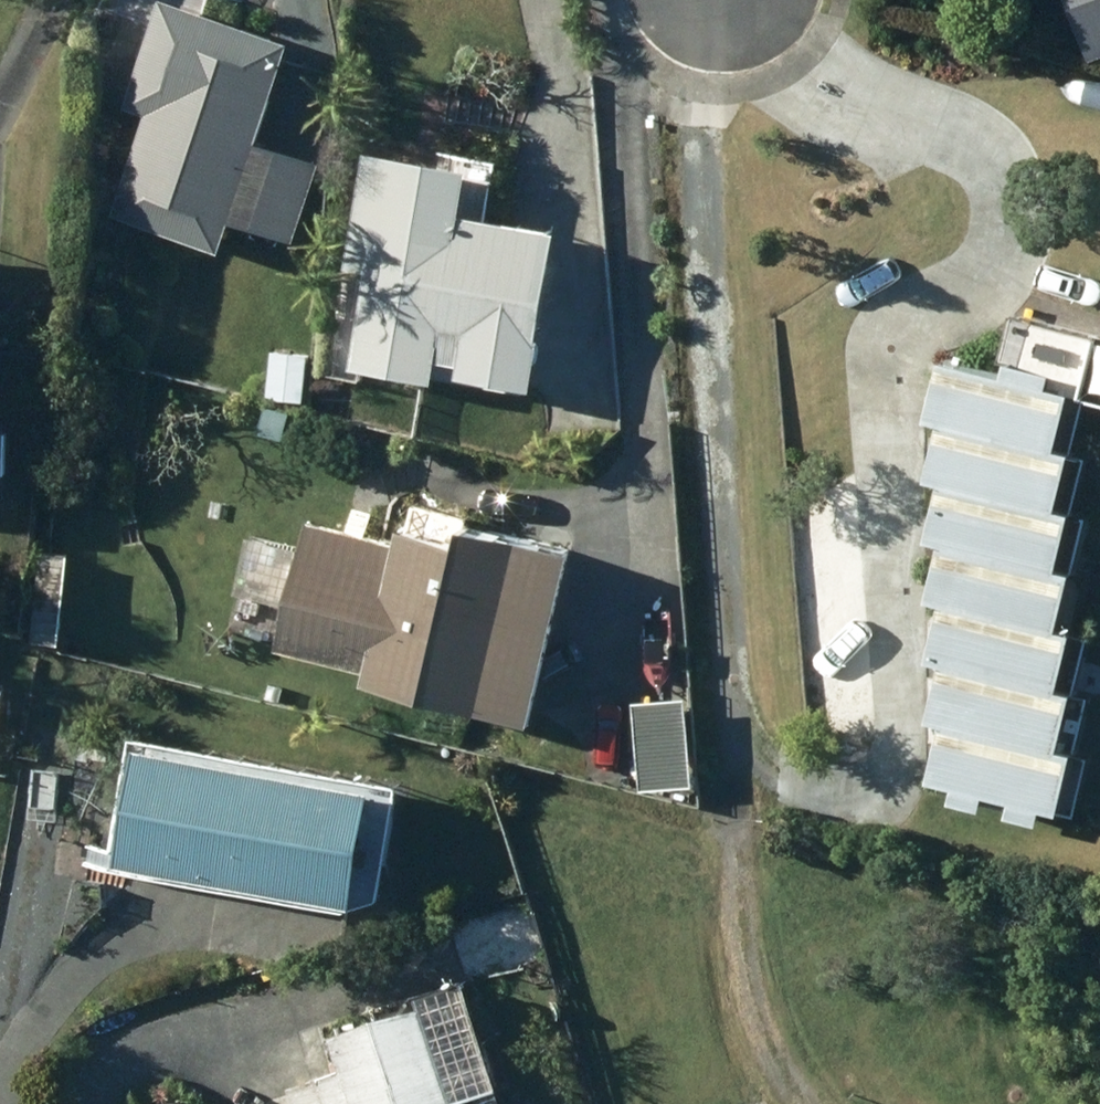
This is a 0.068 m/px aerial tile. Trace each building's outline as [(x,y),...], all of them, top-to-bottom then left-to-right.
[(123,215),(240,252),(249,223),(303,239),(328,159),(275,142),(306,41),(174,0),(171,0),(137,109),(154,115),(123,215)] [(1094,62),(1099,60),(1099,0),(1071,0),(1094,62)] [(366,147),(333,359),(533,393),(562,227),(465,208),(473,166),(366,147)] [(1097,391),(1099,392),(1099,329),(1029,309),(1012,367),(1097,391)] [(275,348),(270,393),(312,398),(317,353),(275,348)] [(1097,391),(1012,367),(966,354),(950,413),(967,418),(1097,455),(1099,445),(1083,440),(1097,391)] [(950,477),(966,481),(1097,518),(1099,507),(1099,505),(1084,500),(1097,455),(967,418),(950,477)] [(950,536),(968,541),(1099,578),(1099,575),(1099,565),(1085,561),(1097,518),(966,481),(950,536)] [(389,670),(388,677),(553,720),(598,548),(487,519),(482,540),(426,525),(421,547),(325,522),(293,645),(389,670)] [(1099,578),(968,541),(952,597),(970,602),(1099,639),(1099,638),(1099,629),(1086,625),(1099,578)] [(49,551),(46,643),(74,644),(78,552),(49,551)] [(1099,639),(970,602),(954,658),(972,663),(1099,700),(1099,688),(1087,684),(1099,639)] [(1099,704),(1099,700),(972,663),(956,718),(968,721),(1099,759),(1099,747),(1089,744),(1099,704)] [(633,700),(639,790),(693,787),(687,697),(633,700)] [(1037,796),(1033,810),(1067,820),(1072,802),(1088,807),(1099,765),(1099,759),(968,721),(952,777),(977,784),(973,797),(1008,807),(1012,789),(1037,796)] [(158,743),(138,864),(379,905),(400,784),(158,743)] [(304,1086),(309,1103),(478,1103),(477,1100),(523,1086),(490,979),(440,994),(442,1000),(350,1029),(362,1068),(304,1086)]
